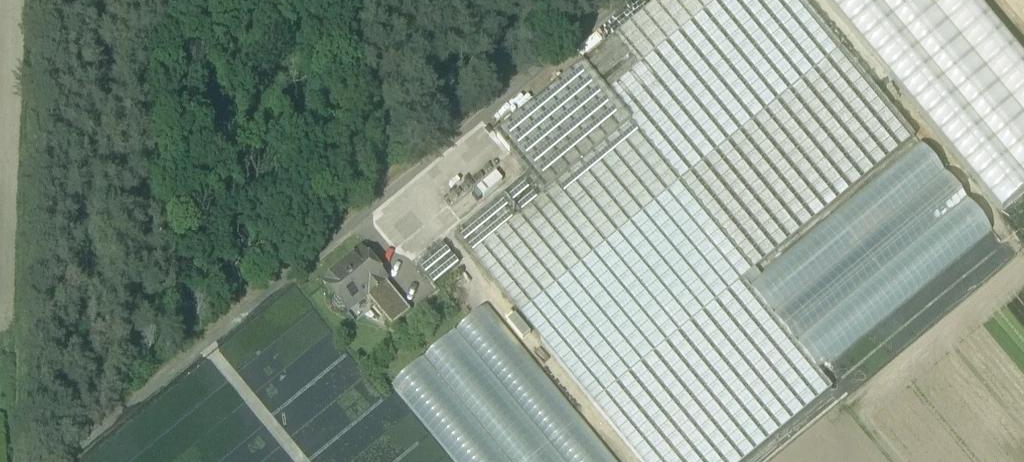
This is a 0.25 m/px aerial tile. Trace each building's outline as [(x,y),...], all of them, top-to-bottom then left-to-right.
[(470,255),(593,404),(754,271),(914,138),(800,0),(778,0),(630,122),(519,214),(470,255)] [(581,64),(630,122),(778,0),(658,0),(581,64)] [(975,0),(827,0),(1001,209),(1023,190),(1023,59),(975,0)] [(581,64),(494,136),(527,175),(503,195),(519,214),(630,122),(581,64)] [(593,404),(641,461),(744,461),(831,389),(816,371),(829,361),(830,363),(991,230),(919,144),(759,277),(754,271),(593,404)] [(966,270),(972,281),(1009,260),(998,242),(986,249),(984,246),(966,256),(972,266),(966,270)] [(433,285),(457,264),(440,243),(415,264),(433,285)] [(357,256),(323,284),(334,297),(331,303),(338,312),(344,311),(347,313),(366,298),(385,282),(386,281),(376,269),(371,273),(357,256)] [(896,330),(904,341),(963,295),(952,281),(925,303),(926,306),(896,330)] [(385,282),(366,298),(391,328),(411,312),(385,282)] [(487,307),(392,386),(454,461),(615,461),(487,307)]
